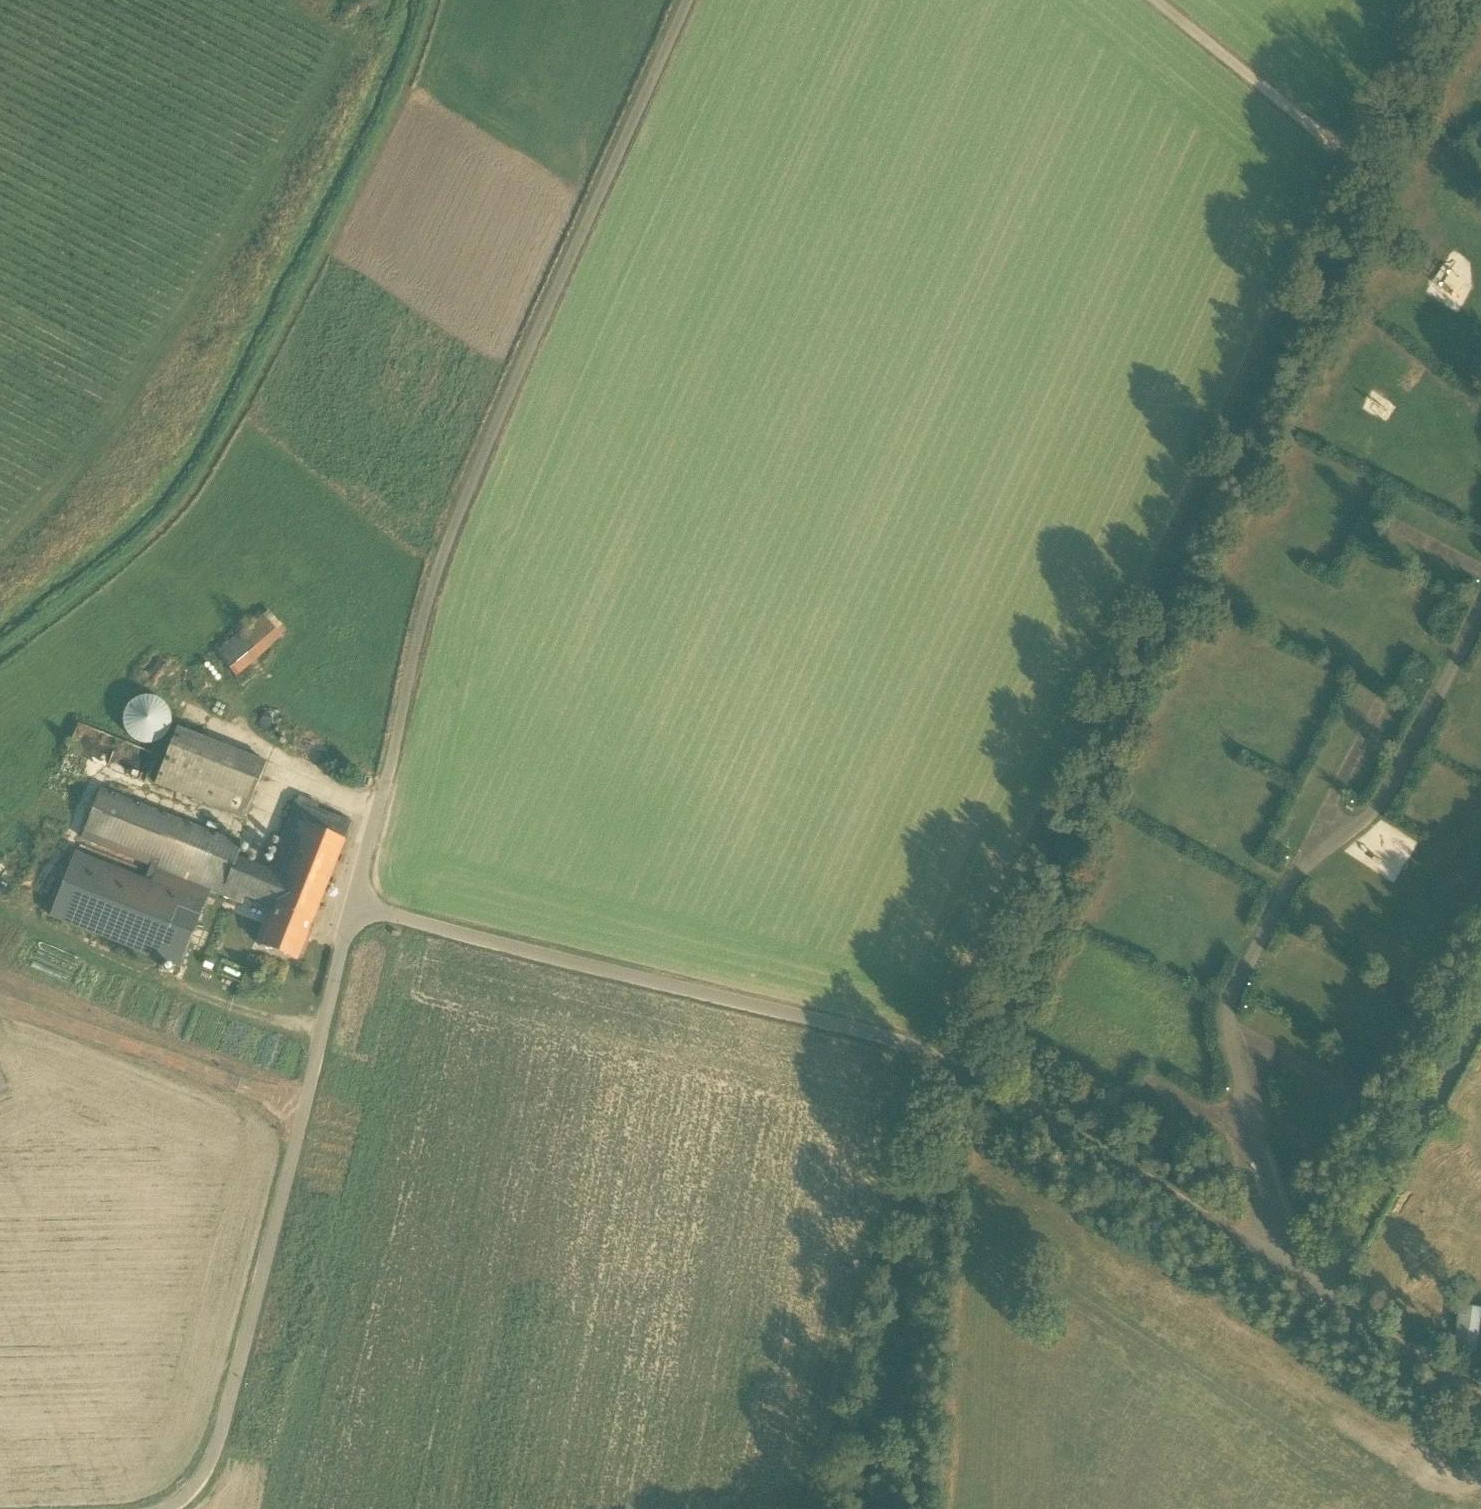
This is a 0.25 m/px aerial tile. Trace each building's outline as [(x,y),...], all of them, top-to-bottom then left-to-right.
[(217,654),(238,676),(286,633),(265,610),(217,654)] [(158,694),(121,707),(135,747),(171,735),(158,694)] [(78,740),(115,753),(110,765),(147,778),(155,755),(82,728),(78,740)] [(245,819),(267,763),(177,728),(155,784),(245,819)] [(237,858),(243,845),(100,788),(79,842),(149,870),(144,884),(74,856),(50,916),(180,967),(211,889),(242,901),(245,895),(276,907),(260,947),(297,961),(351,823),(296,801),(269,870),(237,858)] [(1479,1352),(1480,1307),(1457,1307),(1456,1352),(1479,1352)]
